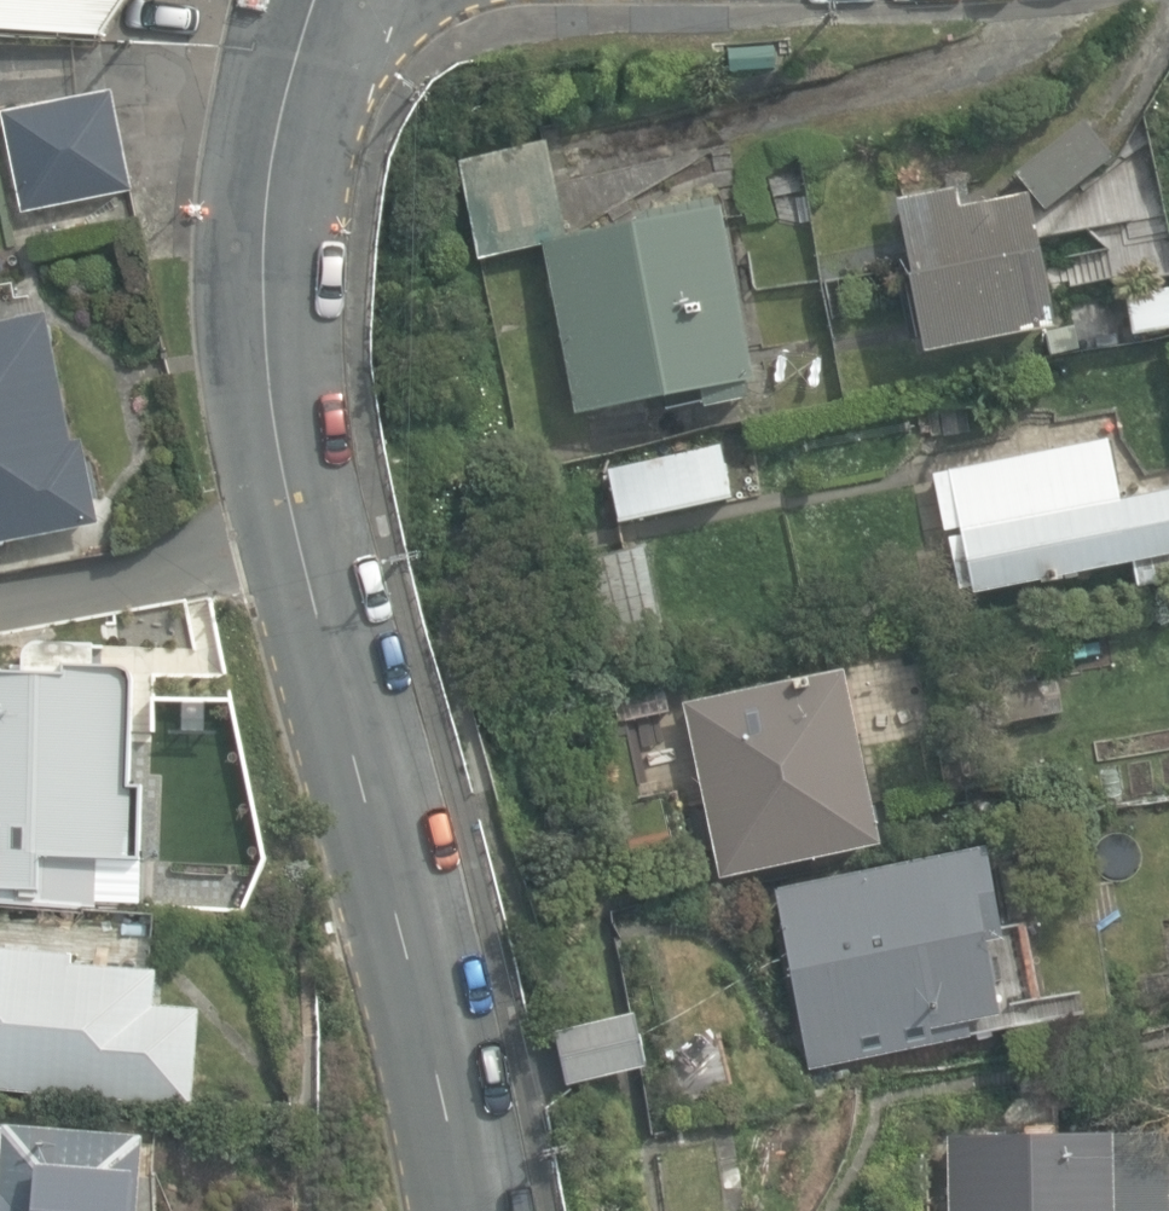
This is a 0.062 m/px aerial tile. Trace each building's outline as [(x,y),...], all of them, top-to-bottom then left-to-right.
[(95,40),(121,0),(0,0),(0,33),(95,40)] [(730,45),(732,70),(777,67),(775,42),(730,45)] [(6,113),(26,211),(133,190),(113,91),(6,113)] [(1017,173),(1048,211),(1116,157),(1085,118),(1017,173)] [(547,244),(581,416),(704,392),(707,406),(752,398),(749,382),(755,381),(721,206),(567,236),(548,139),(461,156),(481,257),(547,244)] [(900,201),(929,351),(1057,326),(1032,195),(973,206),(968,177),(949,181),(952,191),(900,201)] [(1123,298),(1130,339),(1168,333),(1168,300),(1167,290),(1123,298)] [(101,523),(85,447),(73,449),(46,316),(0,326),(0,543),(101,523)] [(1168,551),(1168,496),(1118,506),(1106,442),(1061,451),(1058,439),(998,451),(1002,469),(929,483),(939,534),(953,532),(966,598),(1107,570),(1106,564),(1168,551)] [(603,474),(615,526),(733,499),(721,447),(603,474)] [(588,559),(610,643),(665,630),(647,544),(588,559)] [(86,912),(90,860),(143,860),(144,786),(133,785),(137,684),(132,670),(121,666),(95,665),(94,647),(42,646),(38,647),(31,652),(28,661),(27,671),(0,671),(0,905),(86,912)] [(688,705),(724,877),(881,844),(845,673),(688,705)] [(996,725),(1043,715),(1035,681),(989,691),(996,725)] [(777,888),(808,1053),(900,1036),(902,1044),(935,1038),(933,1028),(1002,1014),(988,940),(1005,937),(988,848),(777,888)] [(219,910),(249,911),(250,891),(220,890),(219,910)] [(193,1103),(200,1011),(156,1008),(159,972),(74,965),(75,957),(0,951),(0,1087),(193,1103)] [(558,1033),(570,1084),(649,1066),(637,1014),(558,1033)] [(0,1123),(0,1210),(138,1210),(144,1134),(0,1123)] [(951,1138),(952,1210),(1168,1210),(1168,1135),(951,1138)]
